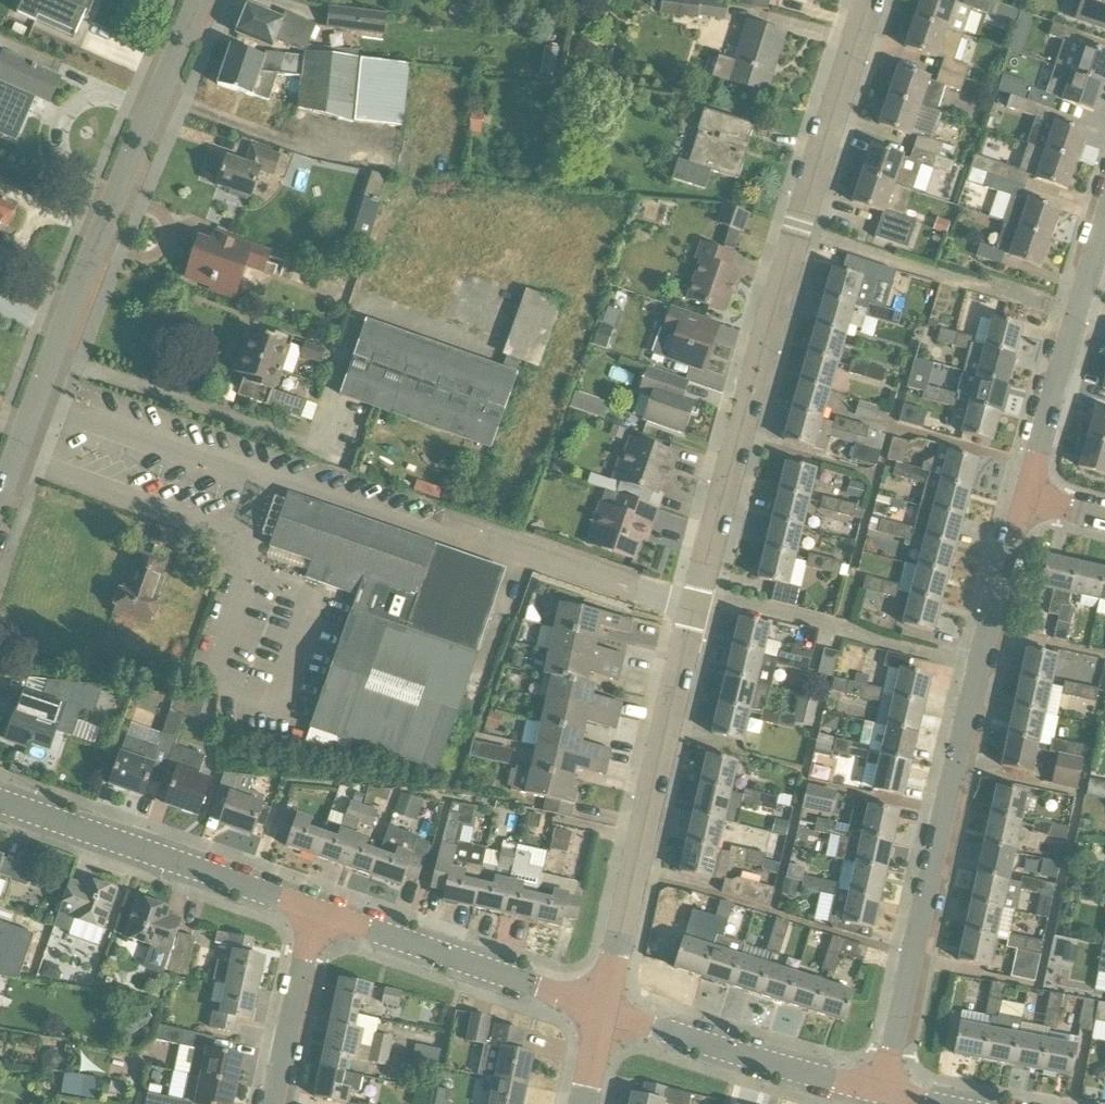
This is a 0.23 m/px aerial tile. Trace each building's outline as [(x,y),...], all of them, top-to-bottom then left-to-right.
[(38,16),(77,33),(87,11),(84,10),(88,0),(23,0),(17,13),(35,21),(38,16)] [(459,0),(453,0),(450,16),(459,18),(463,1),(459,0)] [(699,0),(660,0),(659,15),(698,20),(698,16),(724,20),(726,4),(711,1),(699,0)] [(738,6),(767,11),(771,0),(740,0),(738,6)] [(956,1),(953,0),(922,0),(915,19),(947,30),(963,35),(972,10),(987,14),(991,2),(985,0),(965,0),(964,4),(956,1)] [(1104,22),(1104,0),(1084,0),(1079,13),(1104,22)] [(1019,12),(991,2),(987,14),(1015,24),(1019,12)] [(275,41),(306,54),(317,26),(286,13),(283,19),(249,4),(237,33),(272,48),(275,41)] [(329,8),(327,29),(384,36),(386,15),(329,8)] [(1021,12),(1016,26),(1030,30),(1034,17),(1021,12)] [(963,35),(947,30),(915,19),(906,48),(937,58),(938,57),(945,59),(941,71),(965,79),(970,67),(954,62),(963,35)] [(785,34),(749,23),(730,81),(766,92),(785,34)] [(1078,32),(1054,24),(1049,36),(1074,44),(1078,32)] [(1077,55),(1065,51),(1062,50),(1056,67),(1057,68),(1104,84),(1104,80),(1104,52),(1080,44),(1077,55)] [(279,73),(305,77),(305,59),(266,53),(266,58),(232,46),(218,85),(252,97),(253,96),(269,101),(279,73)] [(560,49),(544,47),(541,68),(557,71),(560,49)] [(5,54),(0,65),(0,80),(3,81),(0,88),(0,132),(15,139),(35,96),(50,103),(60,79),(37,69),(37,67),(34,65),(34,67),(5,54)] [(305,77),(300,110),(353,125),(402,132),(406,106),(410,63),(358,58),(306,54),(305,59),(305,77)] [(945,86),(961,92),(965,79),(941,71),(936,83),(929,81),(930,79),(899,68),(889,96),(921,107),(936,112),(945,86)] [(1032,88),(1028,101),(1052,109),(1056,98),(1063,100),(1063,101),(1094,112),(1104,84),(1057,68),(1048,94),(1032,88)] [(606,84),(608,73),(596,72),(595,83),(606,84)] [(1049,120),(1052,109),(1028,101),(1012,95),(1007,108),(1043,120),(1034,147),(1077,162),(1087,133),(1049,120)] [(921,107),(889,96),(880,125),(911,135),(921,107)] [(481,136),(484,110),(472,108),(469,134),(481,136)] [(689,164),(679,161),(673,179),(706,190),(712,171),(738,180),(746,154),(745,154),(754,126),(707,110),(707,109),(706,109),(699,130),(700,130),(689,164)] [(913,149),(939,158),(943,145),(917,136),(913,149)] [(894,185),(895,185),(904,156),(873,145),(863,174),(894,185)] [(943,145),(939,158),(949,161),(953,149),(943,145)] [(1077,162),(1034,147),(1028,145),(1023,162),(1020,171),(993,162),(989,174),(1026,187),(1030,176),(1037,178),(1036,179),(1068,190),(1077,162)] [(250,197),(260,170),(273,175),(279,156),(253,147),(247,164),(228,158),(218,186),(231,191),(229,194),(247,200),(248,197),(250,197)] [(939,158),(913,149),(909,161),(934,169),(951,174),(955,164),(949,161),(939,158)] [(388,178),(372,172),(363,198),(379,203),(388,178)] [(853,203),(883,213),(885,214),(886,211),(895,185),(894,185),(863,174),(853,203)] [(1022,199),(1026,187),(989,174),(984,187),(1013,197),(1004,223),(1008,224),(1019,228),(1051,239),(1061,210),(1029,200),(1029,202),(1022,199)] [(1,223),(8,226),(18,205),(0,197),(0,225),(1,223)] [(724,227),(729,229),(740,232),(743,233),(749,215),(723,206),(716,225),(724,227)] [(885,214),(883,213),(874,237),(907,249),(917,222),(886,211),(885,214)] [(358,217),(351,237),(367,244),(375,223),(358,217)] [(933,231),(946,235),(950,222),(937,218),(933,231)] [(1051,239),(1019,228),(1010,256),(1041,267),(1051,239)] [(735,250),(740,232),(729,229),(724,247),(735,250)] [(238,301),(250,265),(264,269),(270,253),(215,234),(212,243),(200,239),(187,277),(212,285),(210,291),(238,301)] [(734,254),(703,244),(698,259),(703,261),(689,300),(724,312),(733,285),(731,284),(735,271),(729,269),(734,254)] [(1001,265),(1005,255),(1005,253),(999,251),(996,250),(981,245),(976,257),(1001,265)] [(893,287),(897,271),(848,255),(843,272),(863,278),(893,287)] [(833,270),(825,298),(855,307),(863,278),(833,270)] [(507,356),(543,369),(566,302),(530,290),(507,356)] [(868,310),(855,307),(825,298),(817,327),(847,335),(850,326),(863,329),(866,317),(883,322),(886,309),(869,304),(868,310)] [(703,372),(720,323),(671,306),(663,332),(676,336),(667,360),(703,372)] [(903,314),(886,309),(883,322),(899,326),(903,314)] [(993,319),(986,347),(1015,355),(1023,327),(993,319)] [(497,447),(523,372),(370,320),(345,395),(497,447)] [(593,346),(608,351),(615,330),(601,325),(593,346)] [(839,364),(847,335),(817,327),(809,355),(839,364)] [(954,347),(957,334),(940,330),(937,342),(954,347)] [(258,364),(280,372),(293,339),(276,332),(275,335),(267,332),(264,340),(250,335),(243,355),(259,360),(258,364)] [(971,352),(973,344),(974,339),(957,334),(954,347),(969,351),(971,352)] [(325,350),(318,348),(305,343),(300,356),(321,363),(325,350)] [(971,352),(969,351),(963,373),(1007,384),(1015,355),(986,347),(973,344),(971,352)] [(280,372),(258,364),(259,360),(243,355),(237,373),(245,376),(238,396),(302,418),(307,402),(272,390),(273,385),(275,386),(280,372)] [(839,364),(809,355),(801,384),(831,392),(839,364)] [(865,378),(868,366),(852,361),(848,374),(865,378)] [(885,371),(868,366),(865,378),(882,383),(885,371)] [(682,399),(688,383),(648,368),(639,394),(652,398),(643,422),(682,436),(694,403),(682,399)] [(957,401),(970,404),(1000,412),(1007,384),(963,373),(957,395),(959,395),(957,401)] [(823,421),(831,392),(801,384),(792,412),(823,421)] [(938,404),(942,391),(925,386),(922,399),(938,404)] [(955,408),(957,401),(959,395),(957,395),(942,391),(938,404),(955,408)] [(570,409),(586,414),(592,398),(575,392),(570,409)] [(859,402),(855,416),(874,422),(879,408),(859,402)] [(992,441),(1000,412),(970,404),(963,433),(992,441)] [(927,412),(904,405),(899,423),(922,429),(927,412)] [(1104,444),(1104,412),(1097,410),(1088,439),(1104,444)] [(833,424),(823,421),(792,412),(784,440),(826,452),(830,439),(832,430),(849,435),(852,423),(835,418),(833,424)] [(869,427),(852,423),(849,435),(865,440),(868,431),(869,427)] [(610,435),(622,439),(625,430),(614,426),(610,435)] [(881,452),(885,436),(868,431),(865,440),(863,447),(881,452)] [(887,461),(897,463),(903,465),(908,442),(893,438),(887,461)] [(1088,439),(1079,467),(1104,475),(1104,444),(1088,439)] [(623,462),(619,461),(612,481),(619,483),(614,495),(625,499),(648,506),(652,493),(655,495),(660,480),(666,483),(675,456),(630,440),(623,462)] [(877,465),(881,452),(863,447),(856,445),(851,460),(875,467),(877,465)] [(979,461),(948,452),(940,481),(971,489),(979,461)] [(551,472),(565,477),(569,466),(555,462),(551,472)] [(780,492),(809,499),(816,470),(787,463),(780,492)] [(910,480),(914,468),(903,465),(897,463),(893,476),(910,480)] [(930,472),(914,468),(910,480),(927,485),(928,478),(930,472)] [(921,507),(964,518),(971,489),(940,481),(928,478),(927,485),(921,507)] [(868,486),(851,482),(847,496),(865,501),(868,486)] [(359,593),(357,600),(308,746),(350,761),(357,740),(441,769),(479,652),(407,627),(436,542),(290,492),(272,545),(314,559),(308,576),(359,593)] [(780,492),(773,521),(802,528),(809,499),(780,492)] [(819,510),(837,514),(840,501),(822,497),(819,510)] [(885,517),(888,507),(890,500),(878,497),(873,513),(885,517)] [(657,510),(648,506),(625,499),(621,513),(599,506),(586,545),(634,561),(646,527),(651,528),(657,510)] [(905,504),(890,500),(888,507),(903,511),(905,504)] [(857,505),(840,501),(837,514),(854,518),(857,505)] [(857,505),(854,518),(861,520),(866,504),(858,502),(857,505)] [(913,536),(956,547),(964,518),(921,507),(915,528),(913,536)] [(895,538),(899,524),(882,520),(880,527),(878,533),(895,538)] [(802,528),(773,521),(766,550),(795,557),(802,528)] [(869,524),(868,531),(869,531),(877,533),(878,533),(880,527),(870,524),(869,524)] [(915,528),(899,524),(895,538),(905,540),(912,542),(913,536),(915,528)] [(956,547),(913,536),(912,542),(905,540),(904,546),(923,551),(919,567),(948,575),(956,547)] [(795,557),(766,550),(759,579),(775,583),(771,601),(796,607),(800,589),(788,586),(795,557)] [(160,578),(166,563),(151,557),(141,554),(129,586),(124,585),(114,612),(151,624),(161,597),(158,597),(164,579),(160,578)] [(823,571),(826,558),(810,554),(807,567),(823,571)] [(826,558),(823,571),(840,575),(843,562),(826,558)] [(1058,622),(1071,625),(1074,608),(1068,606),(1071,594),(1078,564),(1049,558),(1042,587),(1054,590),(1049,614),(1059,616),(1058,622)] [(1071,594),(1100,600),(1104,577),(1104,570),(1078,564),(1071,594)] [(948,575),(919,567),(911,596),(941,604),(948,575)] [(879,594),(880,594),(883,581),(867,577),(863,590),(867,591),(879,594)] [(899,593),(901,586),(883,581),(880,594),(897,599),(899,593)] [(537,582),(533,594),(543,597),(547,585),(537,582)] [(876,604),(879,594),(867,591),(865,601),(876,604)] [(933,632),(941,604),(911,596),(904,625),(933,632)] [(561,605),(555,628),(598,638),(600,627),(630,633),(633,620),(561,605)] [(733,648),(763,654),(770,626),(740,619),(733,648)] [(1067,642),(1071,625),(1058,622),(1054,639),(1067,642)] [(555,628),(550,652),(622,668),(625,655),(595,648),(598,638),(555,628)] [(763,654),(733,648),(727,676),(772,687),(777,665),(778,658),(776,657),(763,654)] [(825,649),(820,670),(818,674),(833,678),(840,653),(825,649)] [(794,655),(777,651),(776,657),(778,658),(777,665),(791,668),(794,655)] [(1068,684),(1070,675),(1055,671),(1058,657),(1028,651),(1022,680),(1051,686),(1064,689),(1066,683),(1068,684)] [(545,674),(553,676),(588,684),(590,674),(620,681),(622,668),(550,652),(545,674)] [(901,671),(895,698),(925,705),(931,676),(909,671),(912,658),(888,652),(884,667),(901,671)] [(514,653),(512,666),(521,668),(524,655),(514,653)] [(794,655),(791,668),(807,672),(811,659),(794,655)] [(553,676),(547,700),(620,716),(623,703),(593,696),(595,685),(588,684),(553,676)] [(772,687),(727,676),(720,705),(749,712),(762,715),(764,708),(766,709),(772,687)] [(1051,686),(1022,680),(1015,709),(1045,715),(1051,686)] [(77,722),(90,685),(48,681),(43,698),(24,691),(8,741),(30,749),(31,745),(49,750),(60,716),(77,722)] [(864,698),(867,685),(850,681),(847,694),(864,698)] [(1066,683),(1063,695),(1080,699),(1082,687),(1068,684),(1066,683)] [(867,685),(864,698),(880,702),(884,689),(867,685)] [(1096,702),(1097,696),(1099,690),(1082,687),(1080,699),(1096,702)] [(178,692),(172,709),(186,714),(190,704),(192,698),(192,697),(178,692)] [(781,712),(778,725),(795,729),(796,724),(811,728),(818,700),(799,695),(794,715),(781,712)] [(205,702),(192,698),(190,704),(186,714),(186,715),(199,720),(205,702)] [(925,705),(895,698),(888,727),(918,734),(925,705)] [(547,700),(542,723),(585,733),(587,722),(617,729),(620,716),(547,700)] [(749,712),(720,705),(713,734),(742,741),(749,712)] [(761,721),(778,725),(781,712),(766,709),(764,708),(762,715),(761,721)] [(168,763),(174,746),(186,715),(186,714),(172,709),(160,747),(127,736),(110,785),(143,797),(156,759),(168,763)] [(1039,744),(1045,715),(1015,709),(1009,738),(1039,744)] [(485,726),(486,726),(498,730),(502,717),(491,713),(490,713),(485,726)] [(835,731),(838,718),(825,715),(822,728),(835,731)] [(542,723),(537,747),(609,763),(612,750),(582,743),(585,733),(542,723)] [(918,734),(888,727),(876,725),(871,747),(870,747),(868,753),(911,763),(918,734)] [(819,735),(817,743),(834,747),(836,739),(819,735)] [(1032,773),(1039,744),(1009,738),(1003,767),(1032,773)] [(850,756),(853,743),(836,739),(834,747),(833,752),(850,756)] [(1067,757),(1070,744),(1054,740),(1051,753),(1058,755),(1067,757)] [(501,748),(473,742),(470,757),(498,763),(501,748)] [(834,747),(817,743),(814,754),(832,758),(833,752),(834,747)] [(853,743),(850,756),(867,760),(866,764),(879,767),(874,790),(903,797),(911,763),(868,753),(870,747),(853,743)] [(1084,760),(1087,747),(1070,744),(1067,757),(1084,760)] [(179,747),(174,746),(168,763),(165,772),(176,776),(165,804),(198,816),(211,781),(199,777),(206,757),(179,747)] [(537,747),(531,770),(574,780),(576,769),(606,776),(609,763),(537,747)] [(708,755),(701,785),(731,791),(738,762),(708,755)] [(1067,757),(1058,755),(1051,784),(1077,790),(1084,760),(1067,757)] [(574,780),(531,770),(516,767),(511,791),(547,799),(544,812),(571,818),(577,791),(572,790),(574,780)] [(254,777),(238,775),(225,773),(217,795),(229,800),(221,824),(252,835),(262,805),(246,799),(254,777)] [(724,821),(731,791),(701,785),(695,814),(724,821)] [(807,786),(802,809),(831,815),(836,793),(807,786)] [(991,816),(1021,823),(1028,794),(998,787),(991,816)] [(760,806),(763,792),(745,788),(742,802),(760,806)] [(363,804),(366,795),(355,791),(352,800),(363,804)] [(760,806),(776,810),(779,796),(763,792),(760,806)] [(402,798),(397,813),(417,820),(422,805),(402,798)] [(328,822),(323,834),(316,857),(344,866),(354,836),(359,825),(365,807),(351,802),(342,827),(328,822)] [(457,842),(460,843),(463,826),(473,829),(477,807),(453,802),(442,844),(456,847),(457,844),(457,842)] [(271,809),(262,806),(256,824),(265,826),(271,809)] [(832,835),(841,837),(849,839),(850,833),(863,835),(893,842),(899,813),(869,806),(868,812),(858,809),(855,812),(851,826),(835,822),(832,835)] [(365,807),(359,825),(372,829),(379,812),(365,807)] [(316,857),(323,834),(309,829),(312,821),(298,816),(298,817),(285,812),(278,833),(290,837),(287,847),(316,857)] [(540,816),(528,813),(525,826),(537,829),(540,816)] [(718,850),(724,821),(695,814),(688,843),(718,850)] [(1015,852),(1021,823),(991,816),(985,845),(1015,852)] [(815,831),(832,835),(835,822),(818,819),(815,831)] [(1092,822),(1080,820),(1078,829),(1090,832),(1092,822)] [(788,824),(776,821),(773,835),(785,837),(788,824)] [(1033,834),(1049,837),(1052,824),(1035,821),(1033,834)] [(1069,828),(1068,828),(1052,824),(1049,837),(1066,841),(1069,828)] [(552,844),(569,847),(572,833),(556,829),(552,844)] [(388,832),(380,854),(373,876),(401,886),(405,876),(418,880),(429,846),(388,832)] [(893,842),(863,835),(850,833),(849,839),(841,837),(836,860),(857,864),(886,871),(893,842)] [(366,849),(368,841),(354,836),(344,866),(373,876),(380,854),(366,849)] [(473,907),(479,884),(487,849),(460,843),(457,842),(456,847),(442,844),(432,888),(446,891),(444,901),(473,907)] [(730,853),(718,850),(688,843),(681,872),(711,879),(711,877),(725,880),(729,860),(746,863),(749,851),(731,847),(730,853)] [(1009,881),(1015,852),(985,845),(979,874),(1009,881)] [(499,866),(513,869),(516,852),(502,849),(499,866)] [(762,867),(763,862),(765,855),(749,851),(746,863),(762,867)] [(516,852),(513,869),(510,882),(503,914),(532,920),(542,877),(543,872),(528,868),(531,856),(516,852)] [(0,857),(0,872),(13,876),(11,881),(27,886),(36,860),(21,855),(17,864),(2,859),(3,858),(0,857)] [(780,865),(763,862),(762,867),(762,870),(778,874),(780,865)] [(886,871),(857,864),(850,893),(880,900),(886,871)] [(1022,883),(1009,881),(979,874),(972,903),(1014,912),(1019,889),(1037,893),(1040,881),(1023,877),(1022,883)] [(542,877),(532,920),(562,927),(564,917),(577,920),(582,899),(585,886),(542,877)] [(494,887),(479,884),(473,907),(503,914),(510,882),(496,879),(494,887)] [(725,880),(722,893),(770,908),(774,889),(738,879),(731,882),(725,880)] [(818,895),(821,882),(805,879),(802,892),(818,895)] [(85,886),(70,881),(59,912),(74,918),(73,918),(104,929),(118,891),(87,880),(85,886)] [(798,883),(786,880),(782,893),(795,896),(798,883)] [(1040,881),(1037,893),(1054,897),(1057,884),(1040,881)] [(821,882),(818,895),(832,898),(827,923),(829,923),(833,929),(842,932),(844,922),(874,929),(880,900),(850,893),(838,891),(839,886),(821,882)] [(1083,891),(1079,885),(1069,890),(1073,896),(1083,891)] [(170,909),(139,898),(125,937),(156,948),(157,947),(171,952),(182,920),(168,915),(170,909)] [(721,901),(716,918),(728,922),(734,905),(721,901)] [(1009,934),(1014,912),(972,903),(966,932),(996,939),(1009,941),(1010,942),(1011,935),(1009,934)] [(703,977),(712,948),(716,936),(723,938),(728,922),(716,918),(711,934),(693,928),(689,941),(684,939),(675,968),(703,977)] [(771,936),(784,940),(789,923),(776,919),(771,936)] [(18,984),(35,935),(0,923),(0,978),(18,984)] [(215,981),(227,983),(258,990),(265,958),(251,955),(254,940),(218,932),(215,943),(229,946),(228,951),(234,952),(231,965),(219,962),(215,981)] [(990,968),(996,939),(966,932),(960,961),(990,968)] [(196,938),(179,934),(170,972),(187,976),(196,938)] [(1010,942),(1009,941),(1007,948),(1018,950),(1025,951),(1028,939),(1011,935),(1010,942)] [(716,936),(712,948),(703,977),(732,986),(741,957),(744,946),(723,939),(723,938),(716,936)] [(744,946),(741,957),(732,986),(760,995),(769,966),(773,955),(779,956),(784,940),(771,936),(766,952),(744,946)] [(841,954),(846,940),(833,936),(829,950),(841,954)] [(1028,939),(1025,951),(1041,955),(1044,942),(1028,939)] [(868,947),(846,940),(841,954),(864,962),(868,947)] [(1066,945),(1063,958),(1074,960),(1076,947),(1066,945)] [(841,954),(829,950),(823,970),(835,974),(841,954)] [(1012,977),(1036,982),(1041,955),(1025,951),(1018,950),(1012,977)] [(40,975),(60,982),(63,974),(59,966),(45,962),(40,975)] [(797,975),(769,966),(760,995),(788,1004),(797,975)] [(826,984),(797,975),(788,1004),(816,1013),(826,984)] [(334,1009),(358,1014),(361,999),(369,1001),(373,986),(341,980),(334,1009)] [(1005,985),(992,982),(988,1000),(1002,1002),(1005,985)] [(252,1022),(258,990),(227,983),(221,1014),(215,1013),(211,1028),(234,1033),(237,1019),(252,1022)] [(854,993),(826,984),(816,1013),(845,1022),(854,993)] [(388,990),(384,1005),(402,1009),(405,993),(388,990)] [(1046,1010),(1059,1013),(1060,1008),(1062,997),(1048,995),(1047,1003),(1046,1010)] [(1068,999),(1062,997),(1060,1008),(1066,1009),(1068,999)] [(984,1060),(1013,1065),(1019,1035),(1021,1023),(998,1019),(1002,1002),(988,1000),(985,1017),(992,1018),(990,1030),(984,1060)] [(1093,1021),(1096,1004),(1083,1002),(1077,1030),(1091,1032),(1093,1021)] [(1097,1003),(1096,1004),(1093,1021),(1104,1024),(1104,1004),(1097,1003)] [(126,1042),(156,1021),(145,1005),(115,1026),(126,1042)] [(379,1020),(357,1015),(358,1014),(334,1009),(328,1039),(390,1052),(395,1053),(398,1038),(376,1034),(379,1020)] [(1046,1010),(1043,1025),(1056,1028),(1059,1013),(1046,1010)] [(467,1041),(489,1046),(482,1077),(496,1079),(527,1086),(534,1054),(520,1051),(524,1033),(525,1032),(489,1025),(491,1018),(473,1014),(467,1041)] [(955,1054),(984,1060),(990,1030),(961,1024),(955,1054)] [(197,1049),(191,1075),(237,1085),(243,1057),(210,1050),(213,1038),(159,1026),(156,1041),(197,1049)] [(1013,1065),(1042,1071),(1048,1041),(1019,1035),(1013,1065)] [(390,1052),(328,1039),(322,1068),(345,1073),(348,1058),(387,1066),(390,1052)] [(1048,1041),(1042,1071),(1072,1076),(1077,1046),(1048,1041)] [(442,1050),(432,1048),(429,1060),(439,1062),(442,1050)] [(58,1051),(49,1051),(43,1056),(42,1064),(47,1071),(56,1072),(62,1066),(63,1058),(58,1051)] [(345,1073),(322,1068),(315,1098),(345,1103),(347,1103),(350,1091),(360,1093),(363,1077),(345,1073)] [(61,1096),(84,1099),(87,1077),(65,1074),(61,1096)] [(191,1075),(185,1102),(149,1094),(146,1103),(233,1103),(237,1085),(191,1075)] [(527,1086),(496,1079),(491,1103),(523,1103),(527,1086)] [(631,1103),(690,1103),(693,1094),(667,1089),(667,1088),(646,1084),(644,1096),(633,1094),(631,1103)]
